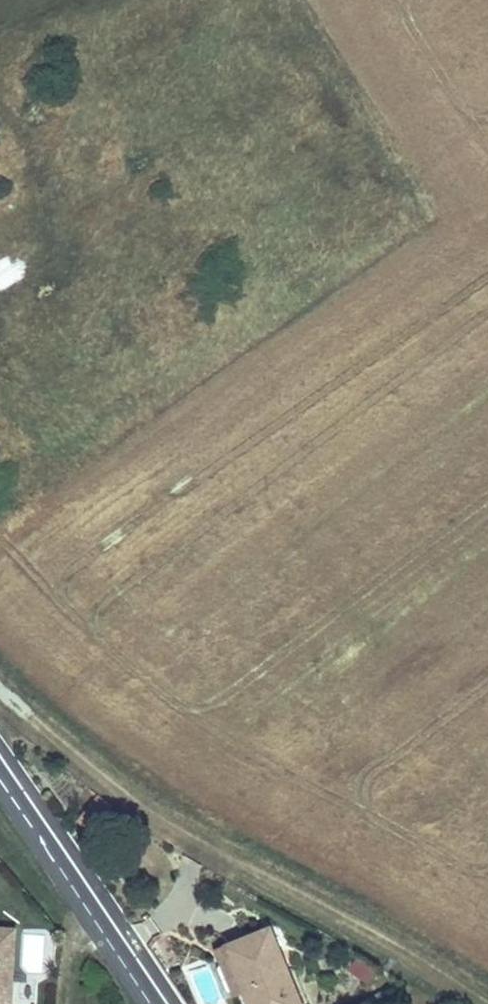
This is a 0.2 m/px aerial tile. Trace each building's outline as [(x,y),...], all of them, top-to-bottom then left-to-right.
[(17,928),(0,928),(0,1003),(13,1003),(17,928)] [(238,956),(256,995),(259,1003),(309,1003),(279,939),(238,956)] [(348,967),(366,982),(379,967),(360,952),(348,967)] [(256,995),(238,956),(228,961),(246,1000),(256,995)]
